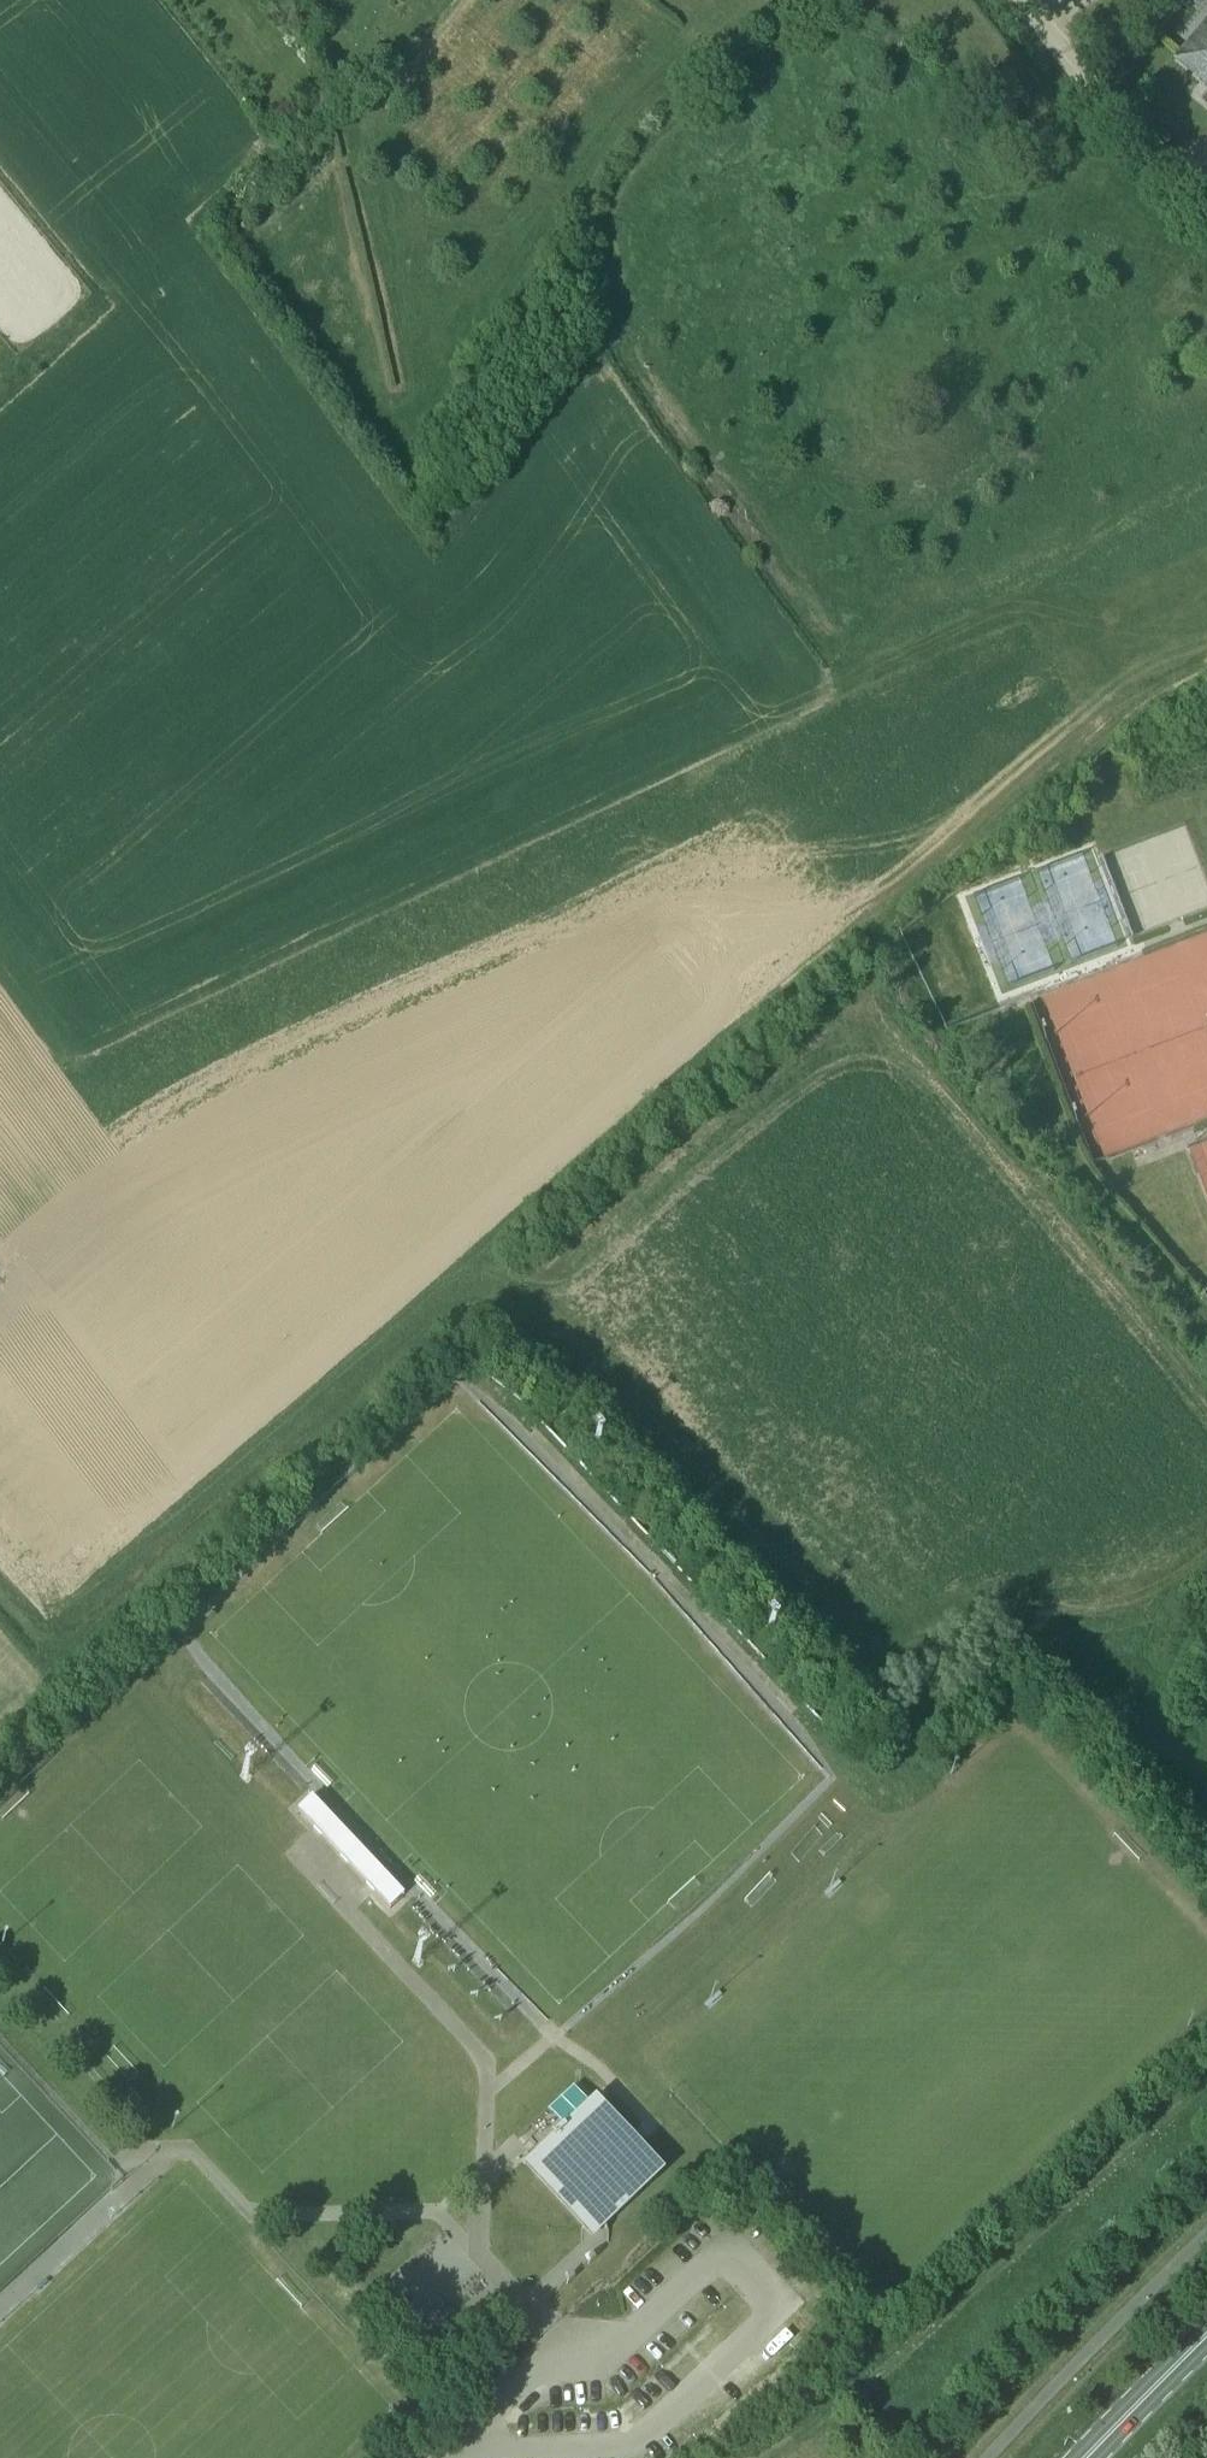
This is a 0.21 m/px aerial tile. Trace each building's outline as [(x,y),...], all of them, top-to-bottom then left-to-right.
[(1206,83),(1206,27),(1179,60),(1206,83)] [(390,1909),(408,1892),(314,1793),(297,1809),(390,1909)] [(531,2128),(536,2133),(528,2140),(539,2152),(528,2161),(586,2224),(582,2228),(583,2229),(589,2223),(591,2224),(591,2222),(600,2223),(600,2224),(601,2224),(607,2231),(609,2230),(605,2225),(656,2176),(573,2087),(529,2128),(530,2129),(531,2128)] [(514,2334),(522,2327),(523,2326),(511,2314),(503,2322),(514,2334)]
